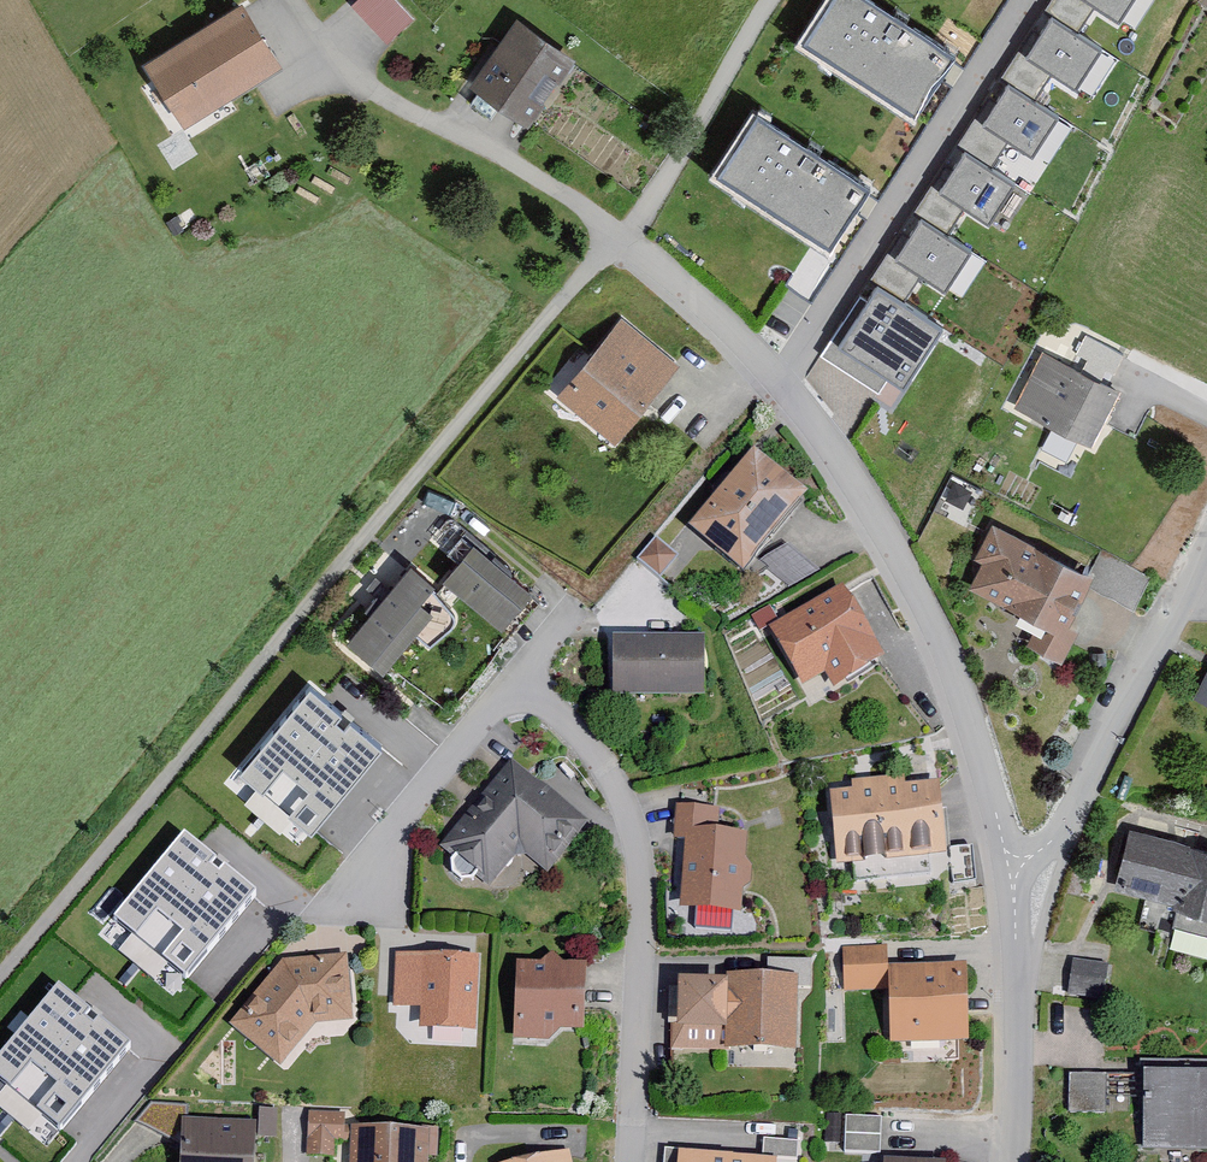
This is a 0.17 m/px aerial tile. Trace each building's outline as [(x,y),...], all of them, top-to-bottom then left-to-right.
[(390,36),(416,11),(405,0),(355,0),(390,36)] [(880,0),(820,0),(798,32),(911,108),(952,49),(880,0)] [(1123,15),(1132,0),(1098,0),(1123,15)] [(1206,15),(1206,0),(1202,0),(1197,10),(1206,15)] [(279,69),(239,6),(140,68),(180,131),(279,69)] [(1099,44),(1051,17),(1030,53),(1078,81),(1099,44)] [(575,64),(517,22),(467,89),(525,131),(575,64)] [(1053,111),(1004,83),(983,120),(1031,148),(1053,111)] [(864,175),(753,104),(712,168),(822,240),(864,175)] [(1015,180),(961,147),(935,189),(989,222),(1015,180)] [(969,243),(919,213),(894,254),(944,284),(969,243)] [(940,326),(874,285),(837,343),(903,385),(940,326)] [(676,371),(617,323),(554,400),(613,448),(676,371)] [(1014,410),(1090,451),(1118,398),(1104,390),(1120,361),(1084,342),(1075,358),(1085,364),(1078,378),(1042,359),(1014,410)] [(802,504),(752,461),(689,536),(739,578),(802,504)] [(1068,630),(1092,582),(1034,553),(1035,550),(990,528),(972,564),(980,567),(966,594),(1036,628),(1026,648),(1063,666),(1078,635),(1068,630)] [(637,565),(659,583),(676,562),(654,544),(637,565)] [(531,598),(472,549),(442,585),(501,634),(531,598)] [(344,644),(380,676),(431,619),(417,607),(429,594),(387,556),(346,601),(366,619),(344,644)] [(841,595),(769,634),(801,693),(824,680),(833,696),(882,669),(841,595)] [(703,647),(611,645),(610,702),(702,704),(703,647)] [(303,754),(268,795),(310,831),(390,737),(311,671),(266,723),(303,754)] [(1197,703),(1206,707),(1206,680),(1197,703)] [(488,892),(517,856),(544,879),(583,832),(505,767),(437,850),(488,892)] [(942,863),(937,791),(902,793),(902,784),(850,787),(850,798),(829,799),(834,870),(942,863)] [(702,903),(701,924),(735,926),(736,905),(756,906),(760,827),(726,825),(727,801),(678,798),(676,833),(693,833),(689,902),(702,903)] [(183,834),(108,926),(186,988),(261,896),(183,834)] [(1126,837),(1112,897),(1176,911),(1172,931),(1206,939),(1206,855),(1126,837)] [(964,972),(887,974),(886,952),(841,953),(842,998),(887,997),(889,1050),(966,1048),(964,972)] [(279,1072),(313,1031),(350,1028),(344,962),(281,968),(229,1032),(279,1072)] [(473,1036),(476,966),(394,962),(392,1014),(421,1016),(420,1033),(473,1036)] [(513,1046),(550,1047),(558,1038),(582,1039),(585,975),(563,974),(551,963),(540,973),(516,972),(513,1046)] [(1105,969),(1069,966),(1066,1005),(1102,1008),(1105,969)] [(793,1056),(795,985),(725,983),(725,991),(679,990),(677,1038),(723,1039),(723,1054),(793,1056)] [(0,1058),(0,1090),(59,1141),(136,1054),(60,988),(0,1058)] [(1102,1081),(1068,1081),(1068,1122),(1102,1121),(1102,1081)] [(1144,1081),(1142,1150),(1206,1152),(1206,1083),(1144,1081)] [(148,1102),(149,1127),(176,1126),(175,1102),(148,1102)] [(275,1118),(259,1118),(260,1143),(276,1142),(275,1118)] [(342,1146),(342,1120),(307,1120),(306,1161),(331,1161),(331,1145),(342,1146)] [(845,1122),(842,1157),(877,1159),(879,1124),(845,1122)] [(254,1127),(179,1124),(178,1161),(253,1161),(254,1127)] [(428,1137),(350,1134),(349,1161),(427,1161),(428,1137)] [(764,1144),(762,1161),(795,1161),(796,1147),(764,1144)]
